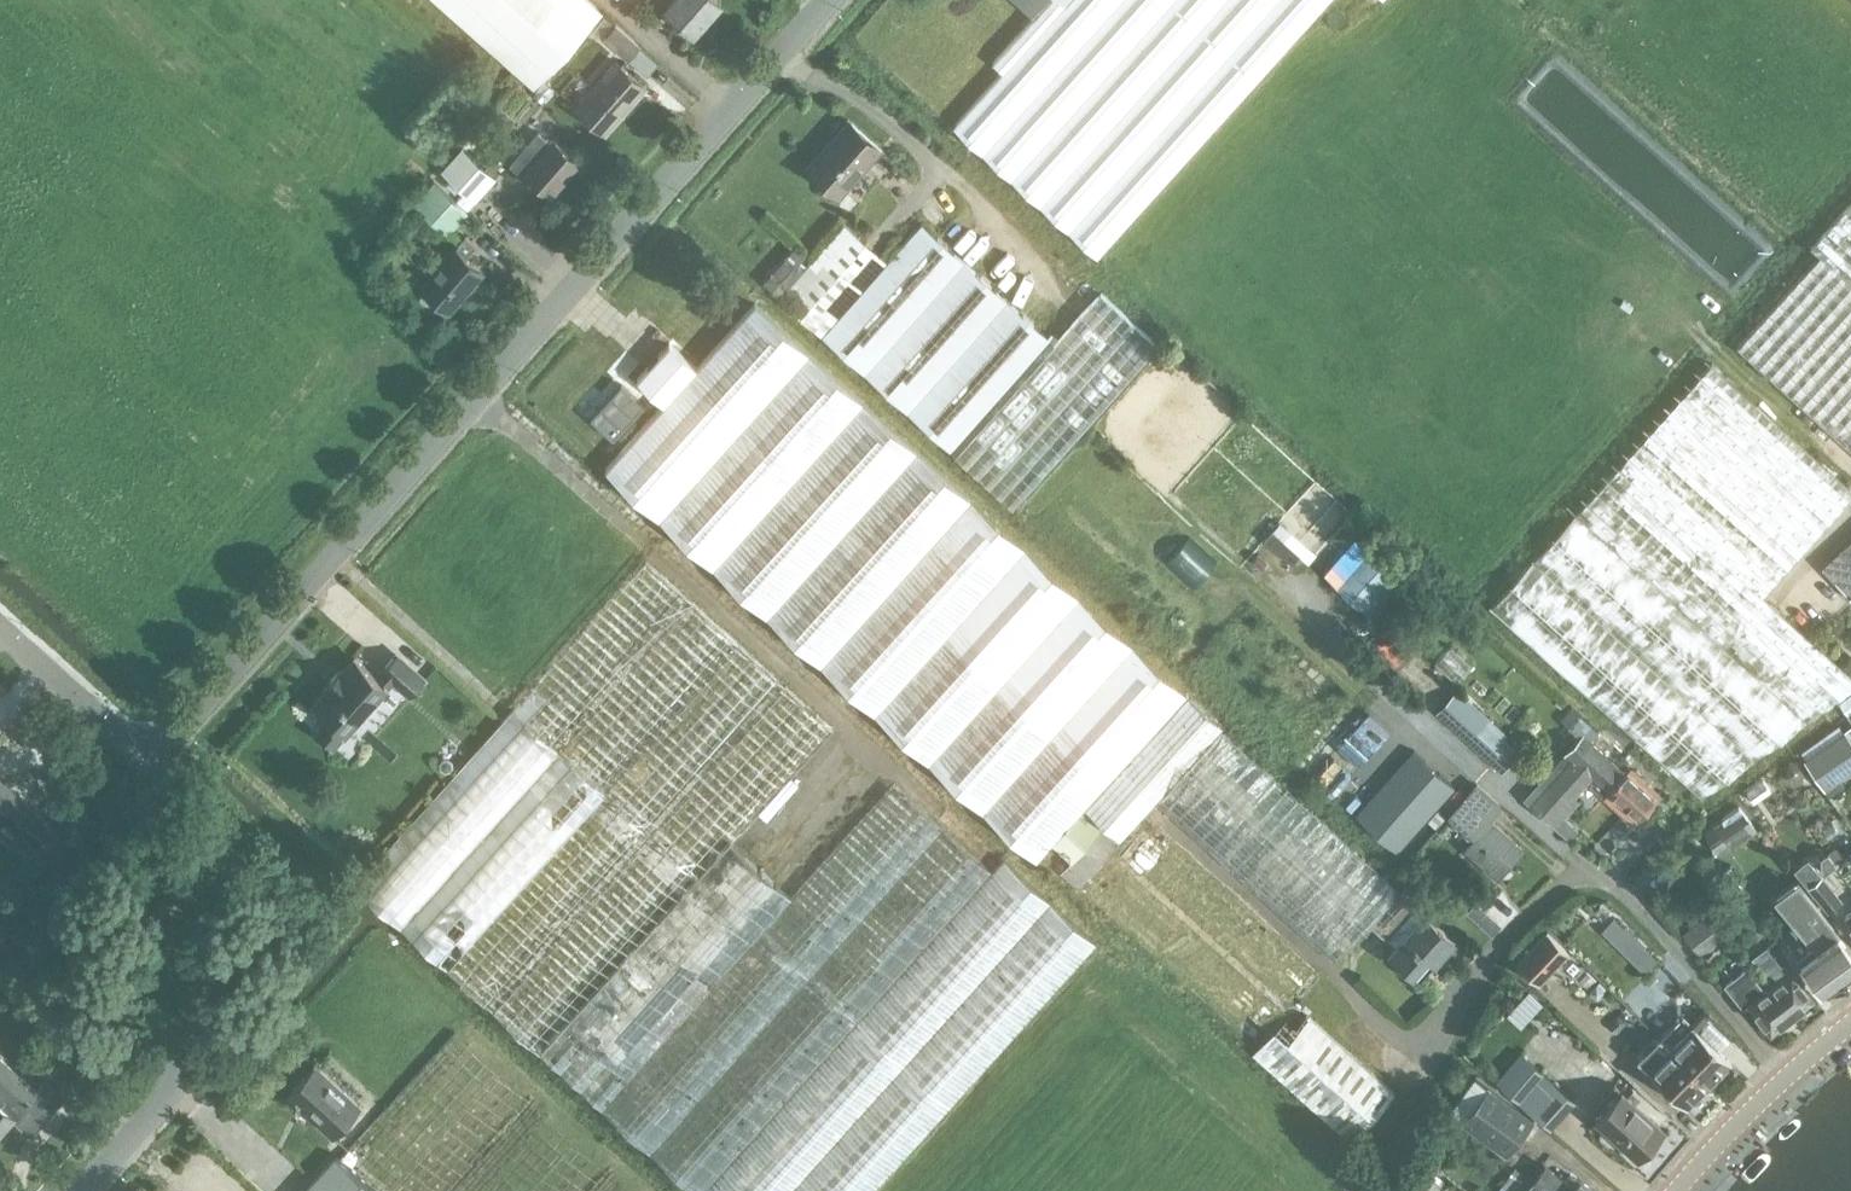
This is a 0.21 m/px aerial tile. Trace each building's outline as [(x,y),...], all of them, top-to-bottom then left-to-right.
[(534,88),(602,11),(591,0),(435,0),(534,88)] [(720,0),(672,0),(666,6),(693,30),(720,0)] [(1002,70),(953,124),(1098,255),(1327,0),(1066,0),(1002,70)] [(1002,70),(1066,0),(1047,0),(992,61),(1002,70)] [(630,55),(640,42),(617,22),(606,34),(630,55)] [(607,129),(647,83),(618,58),(578,104),(607,129)] [(528,129),(540,114),(525,102),(513,116),(528,129)] [(842,191),(878,150),(846,122),(810,163),(842,191)] [(552,193),(579,162),(553,139),(551,140),(538,130),(510,162),(524,174),(527,171),(552,193)] [(442,168),(476,199),(496,177),(462,146),(442,168)] [(448,234),(468,211),(433,180),(413,202),(448,234)] [(1811,244),(1821,253),(1850,280),(1850,200),(1811,244)] [(795,244),(763,280),(780,296),(1013,506),(1159,343),(1101,290),(1055,341),(921,222),(896,250),(890,244),(881,254),(846,223),(808,265),(802,259),(806,254),(795,244)] [(452,307),(486,269),(469,255),(479,244),(467,233),(424,282),(452,307)] [(1737,345),(1850,448),(1850,280),(1821,253),(1737,345)] [(670,342),(647,367),(638,378),(664,402),(605,467),(1037,855),(1051,840),(1071,858),(1060,870),(1077,885),(1256,1046),(1252,1050),(1351,1141),(1395,1091),(1297,1003),(1323,974),(1144,812),(1155,799),(1334,960),(1369,922),(1399,887),(1221,726),(1223,723),(1133,641),(755,301),(697,366),(670,342)] [(1850,689),(1850,673),(1763,593),(1850,495),(1850,486),(1712,361),(1577,511),(1490,605),(1702,795),(1808,718),(1850,689)] [(613,437),(644,403),(621,382),(590,417),(613,437)] [(1317,553),(1280,521),(1263,540),(1293,565),(1301,556),(1308,563),(1317,553)] [(1189,535),(1164,562),(1192,588),(1217,561),(1189,535)] [(1323,574),(1348,596),(1382,557),(1357,535),(1323,574)] [(1838,548),(1820,565),(1850,599),(1850,536),(1838,548)] [(354,882),(697,1190),(871,1190),(1097,939),(1003,856),(992,868),(894,780),(792,895),(731,840),(834,726),(648,558),(425,804),(403,829),(354,882)] [(1382,560),(1349,598),(1383,627),(1416,588),(1382,560)] [(1396,670),(1421,644),(1398,623),(1374,649),(1396,670)] [(1457,682),(1473,665),(1451,645),(1435,662),(1457,682)] [(386,684),(393,676),(412,693),(425,678),(396,652),(383,667),(385,668),(378,676),(357,656),(344,671),(340,668),(327,682),(331,685),(315,703),(331,717),(318,731),(332,744),(346,729),(345,728),(359,712),(364,716),(378,700),(373,696),(385,683),(386,684)] [(1457,690),(1438,710),(1503,769),(1522,748),(1457,690)] [(1359,767),(1391,731),(1369,712),(1337,748),(1359,767)] [(1628,774),(1590,740),(1599,730),(1580,712),(1574,719),(1568,725),(1579,735),(1547,769),(1548,771),(1556,777),(1532,804),(1550,821),(1592,775),(1608,789),(1602,795),(1624,814),(1629,808),(1640,818),(1656,800),(1644,789),(1651,782),(1634,767),(1628,774)] [(1808,763),(1816,775),(1825,787),(1850,769),(1850,736),(1846,729),(1804,758),(1808,763)] [(1398,850),(1456,786),(1413,748),(1378,787),(1365,802),(1355,813),(1398,850)] [(1805,762),(1788,761),(1786,778),(1803,779),(1805,762)] [(34,842),(51,823),(0,777),(0,812),(34,842)] [(1754,801),(1771,789),(1763,779),(1747,790),(1754,801)] [(1840,779),(1824,791),(1839,810),(1850,801),(1850,795),(1840,779)] [(1477,780),(1465,794),(1446,814),(1473,837),(1466,845),(1497,874),(1521,847),(1490,819),(1504,804),(1477,780)] [(1722,854),(1758,829),(1739,803),(1704,828),(1722,854)] [(1692,861),(1702,854),(1692,841),(1682,849),(1692,861)] [(1836,847),(1828,852),(1838,865),(1845,859),(1836,847)] [(1838,865),(1828,853),(1821,858),(1821,871),(1824,875),(1838,865)] [(1794,869),(1829,912),(1844,900),(1809,857),(1794,869)] [(1847,865),(1840,870),(1845,877),(1850,872),(1850,870),(1847,865)] [(1424,909),(1402,934),(1399,932),(1420,907),(1399,887),(1369,922),(1393,944),(1387,951),(1421,980),(1457,938),(1424,909)] [(1802,887),(1783,901),(1816,943),(1816,942),(1841,978),(1850,971),(1850,951),(1839,934),(1840,933),(1802,887)] [(1488,912),(1478,903),(1471,912),(1481,920),(1488,912)] [(1681,933),(1700,957),(1723,939),(1704,915),(1681,933)] [(1658,959),(1615,917),(1601,931),(1645,973),(1658,959)] [(1547,931),(1518,961),(1541,984),(1570,954),(1547,931)] [(1822,991),(1841,978),(1816,942),(1816,943),(1797,956),(1822,991)] [(1774,982),(1769,986),(1792,1014),(1815,996),(1792,968),(1787,972),(1769,950),(1756,960),(1774,982)] [(1765,990),(1746,966),(1725,983),(1744,1007),(1748,1003),(1771,1031),(1792,1014),(1769,986),(1765,990)] [(1521,1027),(1543,1004),(1529,991),(1507,1014),(1521,1027)] [(1682,1013),(1660,1036),(1709,1083),(1731,1061),(1682,1013)] [(339,1155),(338,1154),(305,1190),(654,1190),(464,1018),(339,1155)] [(1686,1107),(1709,1083),(1660,1036),(1637,1059),(1686,1107)] [(1552,1129),(1577,1099),(1522,1049),(1495,1078),(1552,1129)] [(15,1117),(20,1121),(28,1112),(30,1114),(35,1108),(45,1117),(52,1109),(33,1093),(37,1088),(0,1056),(0,1085),(2,1086),(0,1088),(0,1134),(15,1117)] [(289,1095),(334,1135),(362,1105),(317,1065),(289,1095)] [(1535,1117),(1489,1083),(1476,1073),(1469,1082),(1457,1098),(1448,1108),(1461,1118),(1509,1153),(1535,1117)] [(1588,1111),(1589,1112),(1638,1157),(1663,1130),(1613,1084),(1588,1111)] [(1568,1179),(1548,1163),(1534,1181),(1545,1190),(1546,1190),(1549,1187),(1554,1190),(1598,1190),(1582,1179),(1581,1180),(1573,1173),(1568,1179)] [(1534,1181),(1526,1190),(1545,1190),(1534,1181)]
